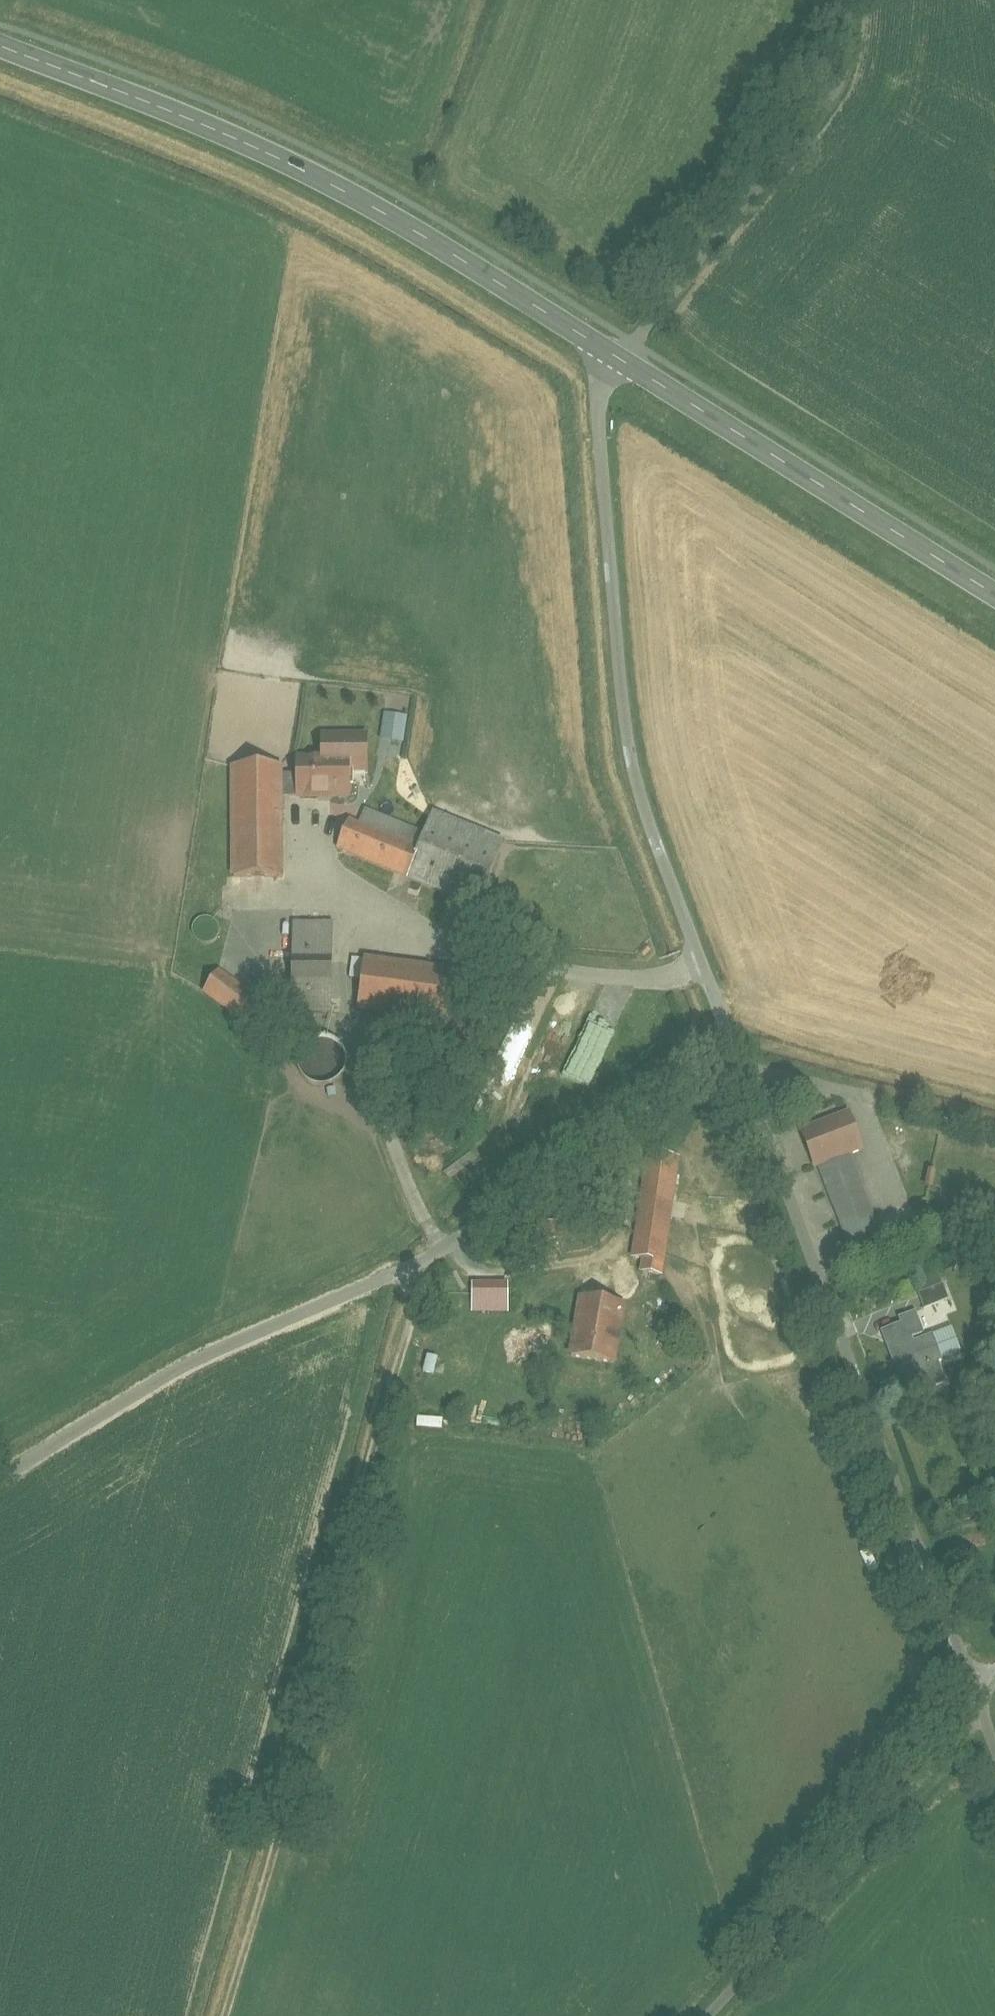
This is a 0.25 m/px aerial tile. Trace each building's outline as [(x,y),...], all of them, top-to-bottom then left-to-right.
[(384,739),(408,741),(409,714),(386,712),(384,739)] [(289,756),(290,799),(347,798),(347,780),(367,780),(367,729),(312,730),(312,756),(289,756)] [(226,768),(226,883),(282,883),(282,768),(226,768)] [(347,818),(332,855),(479,917),(510,846),(439,816),(428,840),(366,813),(361,824),(347,818)] [(287,916),(286,1016),(332,1016),(333,917),(287,916)] [(448,966),(356,957),(350,1013),(443,1023),(448,966)] [(217,968),(199,995),(237,1021),(255,994),(217,968)] [(485,1082),(506,1091),(525,1047),(505,1038),(485,1082)] [(846,1113),(796,1132),(811,1173),(817,1171),(856,1273),(886,1262),(846,1157),(861,1151),(846,1113)] [(678,1162),(644,1158),(632,1259),(649,1261),(647,1277),(664,1279),(678,1162)] [(472,1282),(471,1314),(508,1315),(508,1282),(472,1282)] [(575,1296),(566,1361),(614,1368),(623,1303),(575,1296)] [(917,1319),(909,1299),(873,1313),(902,1385),(942,1369),(933,1346),(940,1343),(929,1315),(917,1319)]
